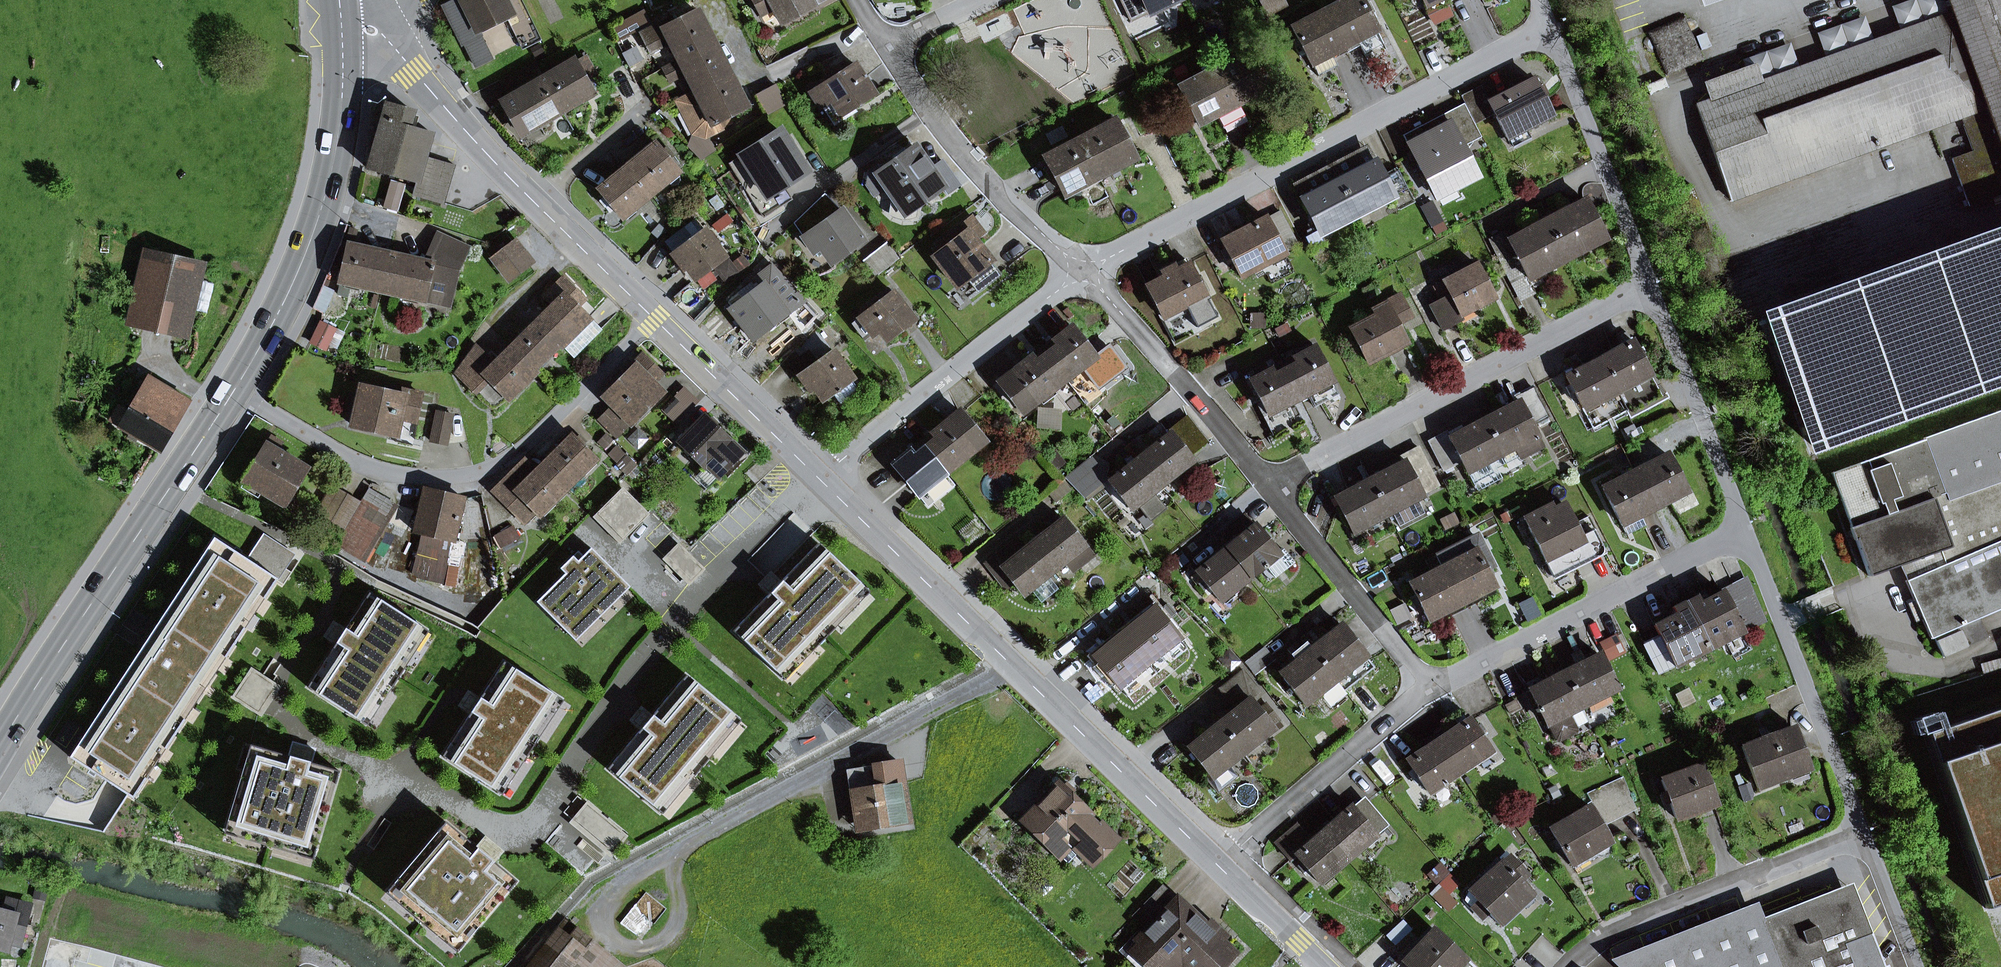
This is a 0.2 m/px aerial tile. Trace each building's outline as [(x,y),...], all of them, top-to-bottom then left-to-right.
[(523,48),(541,40),(521,0),(456,0),(449,4),(447,11),(463,45),(465,44),(481,36),(482,35),(479,29),(506,15),(523,48)] [(782,23),(823,0),(769,0),(782,23)] [(1148,11),(1171,0),(1142,0),(1148,11)] [(1268,16),(1287,7),(1283,0),(1266,0),(1262,2),(1268,16)] [(1361,0),(1343,0),(1324,10),(1343,46),(1356,40),(1359,46),(1366,59),(1386,49),(1369,15),(1363,4),(1361,0)] [(1448,14),(1441,0),(1427,7),(1434,21),(1448,14)] [(1969,206),(2000,195),(2000,0),(1949,0),(1953,12),(1761,81),(1709,100),(1695,104),(1703,127),(1730,199),(1960,117),(1973,151),(1951,158),(1969,206)] [(1369,15),(1374,12),(1369,1),(1363,4),(1369,15)] [(1332,60),(1329,53),(1343,46),(1324,10),(1292,27),(1297,38),(1303,49),(1318,77),(1336,68),(1332,60)] [(671,42),(680,60),(713,43),(697,12),(675,23),(671,16),(640,32),(650,53),(671,42)] [(1648,32),(1667,76),(1704,59),(1685,16),(1648,32)] [(481,36),(465,44),(476,65),(492,58),(481,36)] [(1292,41),(1297,52),(1303,49),(1297,38),(1292,41)] [(1329,53),(1332,60),(1359,46),(1356,40),(1343,46),(1329,53)] [(687,73),(696,91),(729,74),(713,43),(680,60),(663,68),(670,81),(687,73)] [(1243,114),(1238,104),(1266,89),(1245,50),(1177,86),(1198,125),(1216,115),(1221,126),(1243,114)] [(576,62),(574,60),(544,77),(563,110),(593,92),(585,79),(594,74),(585,57),(576,62)] [(500,80),(509,98),(544,78),(535,62),(500,80)] [(1703,82),(1709,100),(1761,81),(1755,63),(1703,82)] [(854,107),(874,94),(854,64),(812,91),(822,107),(832,100),(841,115),(854,107)] [(727,114),(745,105),(729,74),(696,91),(679,99),(695,131),(705,135),(731,121),(727,114)] [(502,102),(521,134),(563,110),(544,77),(544,78),(509,98),(502,102)] [(1488,101),(1494,113),(1506,137),(1525,128),(1551,114),(1533,78),(1488,101)] [(785,103),(776,85),(757,95),(766,113),(785,103)] [(1476,123),(1494,113),(1488,101),(1480,86),(1462,96),(1476,123)] [(854,107),(841,115),(832,100),(822,107),(835,126),(857,111),(854,107)] [(1423,124),(1427,133),(1468,112),(1463,103),(1423,124)] [(411,115),(412,111),(386,104),(374,148),(368,168),(417,181),(413,195),(443,204),(454,165),(425,157),(431,134),(414,129),(407,127),(411,115)] [(1443,182),(1456,186),(1478,176),(1462,146),(1481,137),(1468,112),(1427,133),(1423,124),(1403,135),(1431,188),(1443,182)] [(407,127),(414,129),(418,117),(411,115),(407,127)] [(1120,131),(1114,120),(1079,138),(1099,175),(1134,157),(1125,141),(1130,138),(1125,128),(1120,131)] [(1718,203),(1730,199),(1703,127),(1692,131),(1718,203)] [(1512,147),(1530,138),(1525,128),(1506,137),(1512,147)] [(777,189),(805,171),(780,131),(729,164),(764,218),(786,203),(777,189)] [(1055,178),(1064,194),(1099,175),(1079,138),(1044,157),(1050,167),(1055,178)] [(707,139),(688,146),(700,158),(714,149),(707,139)] [(676,172),(678,170),(669,159),(662,150),(656,143),(627,166),(650,194),(667,180),(676,172)] [(669,159),(674,155),(667,146),(662,150),(669,159)] [(1367,164),(1374,161),(1366,146),(1359,150),(1367,164)] [(922,199),(941,186),(930,169),(915,147),(907,153),(897,161),(882,171),(877,165),(868,171),(866,184),(874,196),(887,187),(891,195),(895,203),(905,209),(916,206),(922,199)] [(903,148),(892,155),(897,161),(907,153),(903,148)] [(1367,164),(1359,150),(1330,165),(1356,215),(1393,196),(1400,210),(1414,202),(1398,170),(1383,177),(1374,161),(1367,164)] [(947,194),(960,185),(942,160),(930,169),(941,186),(947,194)] [(1333,257),(1321,233),(1356,215),(1330,165),(1293,184),(1318,232),(1305,239),(1319,265),(1333,257)] [(609,203),(621,217),(650,194),(627,166),(599,189),(604,197),(609,203)] [(1050,181),(1055,178),(1050,167),(1044,170),(1050,181)] [(667,180),(669,183),(676,185),(680,179),(676,172),(667,180)] [(1431,188),(1435,197),(1456,186),(1443,182),(1431,188)] [(394,208),(401,186),(389,183),(383,205),(394,208)] [(841,210),(824,193),(793,223),(803,237),(841,210)] [(903,221),(919,219),(922,199),(916,206),(905,209),(895,203),(891,195),(888,214),(903,221)] [(605,207),(609,203),(604,197),(600,200),(605,207)] [(1602,232),(1584,199),(1546,219),(1566,257),(1588,246),(1585,241),(1602,232)] [(1421,207),(1431,225),(1441,219),(1431,201),(1421,207)] [(831,262),(862,240),(841,210),(803,237),(814,253),(821,248),(831,262)] [(1230,257),(1239,275),(1298,246),(1280,211),(1221,240),(1225,248),(1230,257)] [(973,216),(962,224),(974,240),(985,232),(973,216)] [(1541,264),(1544,269),(1566,257),(1546,219),(1507,239),(1503,231),(1488,239),(1517,294),(1532,286),(1527,278),(1524,273),(1541,264)] [(977,291),(1000,274),(974,240),(962,224),(939,242),(944,248),(934,256),(957,286),(967,278),(977,291)] [(353,240),(355,230),(348,228),(346,238),(353,240)] [(1767,313),(1768,317),(1816,449),(2000,382),(2000,228),(1767,313)] [(702,287),(714,278),(708,270),(725,257),(704,229),(670,255),(682,271),(687,267),(702,287)] [(1585,241),(1588,246),(1605,237),(1602,232),(1585,241)] [(449,305),(459,262),(465,247),(438,234),(425,263),(390,255),(382,289),(449,305)] [(530,264),(513,243),(492,258),(509,280),(530,264)] [(888,245),(866,262),(876,274),(897,258),(888,245)] [(349,246),(341,280),(382,289),(390,255),(349,246)] [(1225,259),(1230,257),(1225,248),(1221,250),(1225,259)] [(154,255),(139,324),(178,333),(194,264),(154,255)] [(1182,267),(1188,264),(1186,259),(1179,262),(1182,267)] [(1184,303),(1187,309),(1207,299),(1188,264),(1182,267),(1179,262),(1161,271),(1164,277),(1147,286),(1162,314),(1184,303)] [(1442,330),(1460,321),(1457,315),(1493,296),(1484,280),(1481,274),(1476,264),(1442,281),(1449,295),(1429,305),(1442,330)] [(1524,273),(1527,278),(1544,269),(1541,264),(1524,273)] [(1487,271),(1481,274),(1484,280),(1490,277),(1487,271)] [(545,297),(554,306),(538,322),(559,343),(573,357),(601,329),(577,306),(570,298),(577,292),(563,278),(545,297)] [(1363,290),(1368,299),(1379,293),(1374,284),(1363,290)] [(776,335),(792,323),(764,285),(731,309),(738,318),(741,315),(756,334),(768,325),(776,335)] [(877,328),(887,340),(914,319),(893,291),(859,317),(871,333),(877,328)] [(577,306),(584,299),(577,292),(570,298),(577,306)] [(1349,329),(1367,362),(1405,342),(1395,324),(1392,318),(1408,310),(1400,295),(1372,309),(1375,315),(1349,329)] [(1162,314),(1166,322),(1188,311),(1187,309),(1184,303),(1162,314)] [(1392,318),(1395,324),(1411,315),(1408,310),(1392,318)] [(871,333),(859,317),(852,323),(865,340),(872,334),(871,333)] [(321,322),(311,342),(324,349),(335,329),(321,322)] [(533,369),(559,343),(538,322),(512,348),(533,369)] [(1066,379),(1095,357),(1071,326),(1052,340),(1056,345),(1046,353),(1066,379)] [(1046,353),(1056,345),(1052,340),(1032,356),(1036,360),(1046,353)] [(1640,357),(1645,354),(1641,347),(1636,349),(1632,341),(1599,359),(1626,410),(1630,418),(1663,400),(1640,357)] [(507,398),(535,371),(533,369),(512,348),(495,365),(477,346),(457,375),(475,393),(488,380),(507,398)] [(1332,381),(1314,346),(1281,363),(1299,398),(1307,394),(1313,406),(1336,394),(1330,382),(1332,381)] [(858,393),(850,381),(853,379),(832,351),(816,363),(808,352),(792,364),(800,374),(798,375),(809,391),(814,388),(823,400),(831,394),(839,406),(858,393)] [(999,381),(1022,412),(1066,379),(1046,353),(1036,360),(1032,356),(999,381)] [(644,375),(653,366),(642,355),(631,367),(633,369),(605,396),(631,422),(661,393),(651,382),(644,375)] [(1573,392),(1593,428),(1626,410),(1599,359),(1565,376),(1569,384),(1573,392)] [(1303,420),(1293,401),(1299,398),(1281,363),(1248,380),(1276,434),(1303,420)] [(644,375),(651,382),(660,373),(653,366),(644,375)] [(119,406),(110,420),(161,450),(190,401),(149,376),(128,411),(119,406)] [(494,411),(507,398),(488,380),(475,393),(494,411)] [(1569,394),(1573,392),(1569,384),(1565,387),(1569,394)] [(396,435),(400,418),(415,422),(421,394),(402,390),(401,395),(361,386),(353,425),(396,435)] [(661,410),(676,424),(699,401),(684,387),(661,410)] [(1531,425),(1548,416),(1533,387),(1514,397),(1517,402),(1483,420),(1511,472),(1526,465),(1522,457),(1542,446),(1531,425)] [(617,437),(628,426),(610,408),(599,419),(617,437)] [(1039,426),(1050,427),(1057,428),(1058,411),(1040,410),(1039,426)] [(1831,473),(1868,576),(1898,565),(1910,560),(1917,575),(1904,581),(1929,638),(1933,637),(1941,656),(1987,637),(1978,617),(2000,608),(2000,410),(1831,473)] [(946,472),(984,441),(960,411),(931,434),(934,438),(924,446),(946,472)] [(437,412),(431,441),(447,444),(453,415),(437,412)] [(706,466),(718,478),(743,452),(705,416),(678,444),(704,468),(706,466)] [(1154,453),(1143,461),(1162,484),(1170,478),(1179,490),(1202,472),(1189,456),(1208,442),(1189,418),(1151,448),(1154,453)] [(1461,461),(1476,491),(1511,472),(1483,420),(1449,438),(1446,433),(1428,442),(1443,470),(1461,461)] [(911,450),(914,455),(924,446),(934,438),(931,434),(911,450)] [(595,459),(572,436),(544,464),(567,487),(595,459)] [(271,437),(244,481),(246,481),(262,491),(285,505),(308,468),(278,450),(282,443),(271,437)] [(948,490),(939,478),(946,472),(924,446),(914,455),(911,450),(894,464),(928,506),(948,490)] [(1415,497),(1439,485),(1419,447),(1400,457),(1402,462),(1369,480),(1372,485),(1386,513),(1391,511),(1398,525),(1423,512),(1415,497)] [(1151,448),(1140,456),(1143,461),(1154,453),(1151,448)] [(1685,489),(1668,455),(1636,471),(1653,506),(1685,489)] [(1165,508),(1152,492),(1162,484),(1143,461),(1140,456),(1108,481),(1131,510),(1137,504),(1150,520),(1165,508)] [(1107,478),(1090,457),(1067,476),(1083,497),(1107,478)] [(520,465),(525,470),(530,465),(525,460),(520,465)] [(536,512),(539,515),(567,487),(544,464),(537,471),(530,465),(525,470),(520,465),(493,492),(524,523),(536,512)] [(694,478),(706,490),(718,478),(706,466),(704,468),(694,478)] [(1644,524),(1638,513),(1653,506),(1636,471),(1602,488),(1625,534),(1644,524)] [(1357,486),(1360,492),(1372,485),(1369,480),(1357,486)] [(258,497),(262,491),(246,481),(242,487),(258,497)] [(627,482),(597,513),(625,540),(655,509),(627,482)] [(1049,495),(1055,502),(1071,490),(1065,483),(1049,495)] [(1334,498),(1352,531),(1386,513),(1372,485),(1360,492),(1357,486),(1334,498)] [(318,511),(332,519),(347,495),(332,486),(318,511)] [(414,531),(454,541),(464,498),(424,488),(414,531)] [(336,545),(362,561),(395,504),(369,489),(336,545)] [(322,536),(335,543),(360,503),(347,495),(332,519),(322,536)] [(1604,553),(1601,546),(1603,545),(1589,516),(1574,524),(1564,504),(1553,510),(1551,505),(1524,519),(1554,578),(1604,553)] [(1229,527),(1239,539),(1225,549),(1248,577),(1255,571),(1266,584),(1293,563),(1281,548),(1276,553),(1266,541),(1260,534),(1245,514),(1229,527)] [(1041,543),(1037,538),(1032,543),(1053,570),(1065,561),(1073,570),(1092,556),(1062,519),(1043,534),(1047,539),(1041,543)] [(501,547),(519,538),(513,526),(495,535),(501,547)] [(1266,541),(1270,537),(1264,530),(1260,534),(1266,541)] [(457,545),(418,536),(409,576),(448,585),(457,545)] [(1476,536),(1437,556),(1442,566),(1461,603),(1493,587),(1494,586),(1486,570),(1492,567),(1476,536)] [(84,737),(71,757),(91,770),(97,761),(120,776),(114,785),(116,787),(134,799),(147,779),(137,773),(157,743),(166,749),(185,720),(176,714),(185,700),(194,706),(217,671),(207,665),(216,651),(226,658),(245,628),(236,622),(255,593),(264,599),(278,579),(258,566),(252,575),(228,560),(234,550),(215,538),(202,557),(209,562),(91,742),(84,737)] [(262,538),(248,559),(258,566),(278,579),(292,557),(262,538)] [(1013,582),(1023,594),(1030,588),(1047,574),(1053,570),(1032,543),(1026,547),(1029,551),(1024,555),(1012,541),(989,559),(1001,573),(996,577),(1004,588),(1013,582)] [(774,588),(732,631),(765,662),(770,667),(773,664),(784,665),(811,637),(818,644),(827,634),(833,628),(826,621),(853,593),(851,582),(854,579),(817,543),(784,578),(774,588)] [(678,544),(666,557),(686,577),(691,581),(703,569),(678,544)] [(565,573),(536,602),(566,632),(577,621),(581,625),(613,592),(610,588),(620,578),(591,548),(577,561),(572,556),(560,568),(565,573)] [(1208,587),(1219,600),(1248,577),(1225,549),(1197,573),(1203,580),(1208,587)] [(996,577),(1001,573),(989,559),(984,563),(996,577)] [(1904,581),(1917,575),(1910,560),(1898,565),(1904,581)] [(1420,605),(1428,620),(1429,619),(1461,603),(1442,566),(1409,583),(1415,594),(1420,605)] [(1041,602),(1058,589),(1047,574),(1030,588),(1041,602)] [(1742,632),(1764,621),(1745,578),(1714,594),(1707,598),(1703,591),(1684,602),(1705,643),(1739,626),(1742,632)] [(1204,590),(1208,587),(1203,580),(1198,584),(1204,590)] [(1496,592),(1493,587),(1461,603),(1429,619),(1432,625),(1496,592)] [(1707,598),(1714,594),(1711,588),(1703,591),(1707,598)] [(340,637),(308,687),(351,715),(353,712),(364,711),(383,682),(391,687),(403,669),(395,664),(414,635),(410,625),(412,621),(369,592),(340,637)] [(1415,608),(1420,605),(1415,594),(1409,597),(1415,608)] [(1675,666),(1672,660),(1705,643),(1684,602),(1673,608),(1676,615),(1654,626),(1659,635),(1644,643),(1660,674),(1675,666)] [(1179,637),(1155,607),(1134,624),(1138,629),(1128,637),(1148,662),(1179,637)] [(1128,637),(1138,629),(1134,624),(1113,640),(1117,645),(1128,637)] [(1321,641),(1325,646),(1315,654),(1335,679),(1365,655),(1342,625),(1321,641)] [(1733,657),(1751,649),(1742,632),(1739,626),(1705,643),(1672,660),(1675,666),(1725,641),(1733,657)] [(1117,686),(1148,662),(1128,637),(1117,645),(1113,640),(1093,656),(1117,686)] [(1614,652),(1606,656),(1609,660),(1624,653),(1616,637),(1609,641),(1614,652)] [(1321,641),(1311,649),(1315,654),(1325,646),(1321,641)] [(1609,641),(1601,645),(1606,656),(1614,652),(1609,641)] [(1281,674),(1304,703),(1335,679),(1315,654),(1311,649),(1306,643),(1295,652),(1300,658),(1281,674)] [(1246,663),(1254,673),(1271,660),(1263,650),(1246,663)] [(1616,688),(1599,654),(1564,672),(1581,706),(1616,688)] [(2000,670),(2000,659),(1980,665),(1983,675),(2000,670)] [(475,706),(442,756),(485,784),(488,781),(499,780),(518,751),(526,757),(538,738),(530,733),(548,704),(544,694),(547,690),(503,662),(475,706)] [(251,669),(233,697),(258,713),(277,685),(272,683),(251,669)] [(1258,692),(1241,671),(1220,689),(1236,709),(1218,723),(1242,753),(1272,728),(1249,700),(1258,692)] [(1575,728),(1567,713),(1580,706),(1581,706),(1564,672),(1529,690),(1538,708),(1535,709),(1537,713),(1540,711),(1556,738),(1560,739),(1574,732),(1575,728)] [(647,721),(607,769),(647,802),(650,798),(661,799),(686,769),(693,776),(707,759),(700,752),(725,722),(722,712),(725,708),(685,675),(647,721)] [(1575,728),(1588,721),(1580,706),(1567,713),(1575,728)] [(1924,734),(1986,909),(2000,903),(2000,707),(1924,734)] [(1475,727),(1470,720),(1439,741),(1458,771),(1490,750),(1483,740),(1475,727)] [(1238,776),(1228,764),(1242,753),(1218,723),(1188,747),(1209,773),(1204,776),(1218,793),(1238,776)] [(1488,737),(1479,724),(1475,727),(1483,740),(1488,737)] [(1742,747),(1757,788),(1809,768),(1793,728),(1742,747)] [(1421,782),(1427,791),(1458,771),(1439,741),(1407,762),(1412,769),(1421,782)] [(250,745),(227,825),(248,831),(255,828),(268,832),(264,845),(273,848),(277,835),(290,839),(293,845),(315,851),(339,771),(297,759),(250,745)] [(859,809),(862,829),(909,821),(899,762),(847,770),(853,810),(859,809)] [(1669,802),(1675,818),(1715,803),(1700,765),(1660,780),(1665,793),(1669,802)] [(1408,772),(1416,785),(1421,782),(1412,769),(1408,772)] [(1572,864),(1609,842),(1599,825),(1634,808),(1622,778),(1588,794),(1593,802),(1550,828),(1572,864)] [(1089,814),(1058,784),(1022,821),(1049,847),(1050,846),(1067,863),(1079,851),(1092,864),(1116,840),(1098,822),(1096,825),(1087,816),(1089,814)] [(1663,804),(1669,802),(1665,793),(1660,795),(1663,804)] [(1385,826),(1385,825),(1365,802),(1355,810),(1352,807),(1323,831),(1346,858),(1364,843),(1385,826)] [(586,803),(572,820),(611,853),(626,836),(586,803)] [(856,830),(862,829),(859,809),(853,810),(856,830)] [(445,822),(391,886),(409,901),(416,900),(426,909),(418,919),(425,925),(434,915),(444,924),(445,931),(462,945),(516,881),(483,854),(445,822)] [(1307,869),(1318,882),(1346,858),(1323,831),(1312,841),(1297,824),(1275,843),(1289,860),(1295,855),(1301,862),(1307,869)] [(1364,843),(1371,852),(1392,835),(1385,826),(1364,843)] [(1489,912),(1499,923),(1530,894),(1518,880),(1512,873),(1519,866),(1510,856),(1502,863),(1501,862),(1470,892),(1480,903),(1475,907),(1483,918),(1489,912)] [(1297,866),(1303,873),(1307,869),(1301,862),(1297,866)] [(1429,877),(1438,885),(1449,874),(1441,866),(1429,877)] [(1518,880),(1526,873),(1519,866),(1512,873),(1518,880)] [(1438,885),(1446,895),(1458,884),(1449,874),(1438,885)] [(1134,915),(1148,928),(1177,898),(1163,885),(1134,915)] [(1438,885),(1428,894),(1445,911),(1454,902),(1446,895),(1438,885)] [(1846,903),(1854,899),(1849,887),(1841,891),(1846,903)] [(44,901),(46,891),(34,888),(32,899),(44,901)] [(1614,961),(1621,966),(1880,966),(1854,899),(1846,903),(1841,891),(1841,890),(1756,923),(1750,908),(1614,961)] [(1475,907),(1480,903),(1470,892),(1468,900),(1475,907)] [(1234,953),(1222,942),(1206,926),(1177,898),(1148,928),(1137,940),(1140,943),(1158,961),(1161,963),(1172,953),(1182,962),(1186,966),(1221,966),(1234,953)] [(30,907),(7,901),(5,911),(0,910),(0,949),(6,950),(8,940),(11,931),(23,934),(30,907)] [(614,959),(566,921),(530,966),(608,966),(614,959)] [(1211,921),(1206,926),(1222,942),(1227,937),(1220,930),(1211,921)] [(1433,929),(1402,962),(1407,966),(1472,966),(1433,929)] [(21,943),(23,934),(11,931),(8,940),(21,943)] [(1158,961),(1140,943),(1125,957),(1135,966),(1152,966),(1158,961)] [(1165,966),(1177,966),(1182,962),(1172,953),(1161,963),(1165,966)]
